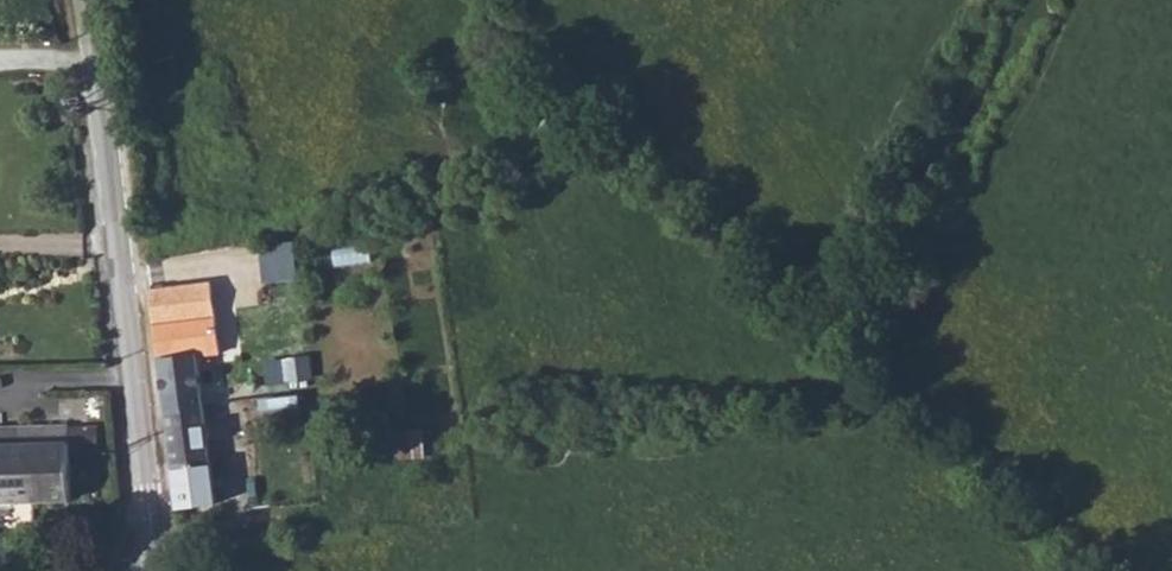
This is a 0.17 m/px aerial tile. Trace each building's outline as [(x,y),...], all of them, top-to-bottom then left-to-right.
[(264,244),(266,278),(298,275),(295,242),(264,244)] [(147,284),(173,505),(211,501),(193,352),(216,350),(208,277),(147,284)] [(316,393),(310,340),(289,342),(242,347),(248,403),(260,402),(261,418),(295,415),(293,395),(299,394),(316,393)] [(68,499),(66,427),(0,426),(0,500),(68,499)]
